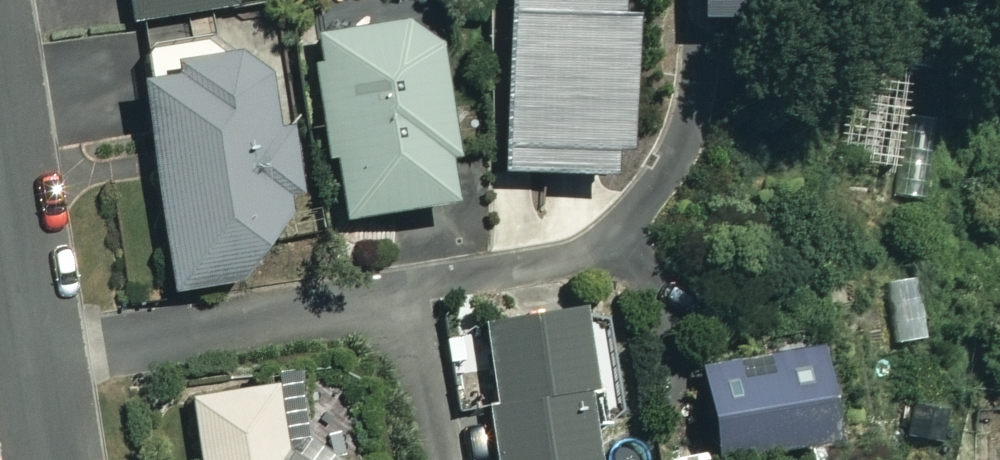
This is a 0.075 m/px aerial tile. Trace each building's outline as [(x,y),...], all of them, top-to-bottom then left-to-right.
[(128,20),(245,0),(125,0),(128,20)] [(513,171),(625,176),(626,156),(641,157),(648,17),(629,16),(629,0),(521,0),(513,171)] [(713,24),(800,24),(800,0),(714,0),(713,24)] [(452,198),(420,17),(306,37),(339,219),(452,198)] [(298,269),(262,52),(132,74),(168,291),(298,269)] [(568,313),(478,322),(492,459),(583,459),(568,313)] [(810,441),(796,349),(693,364),(707,456),(810,441)] [(348,374),(187,397),(196,459),(360,459),(348,374)]
